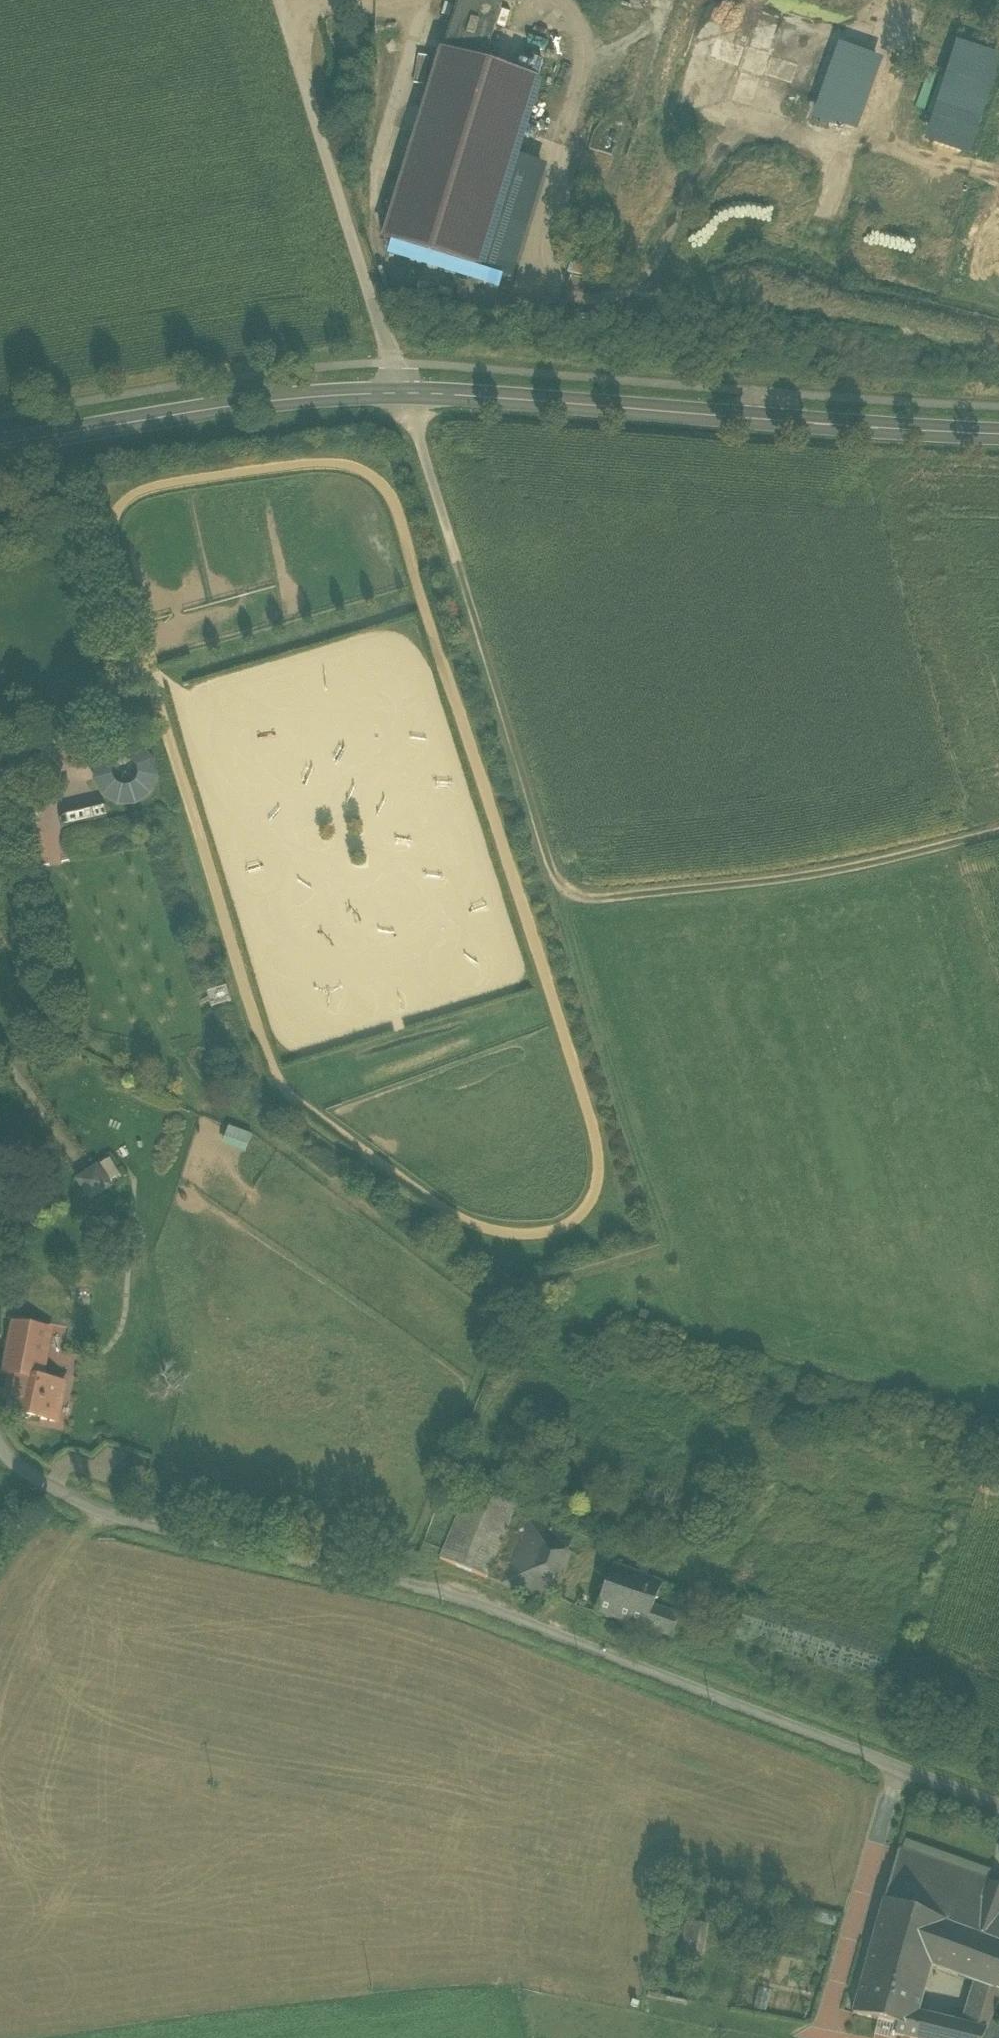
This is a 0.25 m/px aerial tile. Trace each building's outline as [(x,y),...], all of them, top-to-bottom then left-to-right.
[(484,63),(503,5),(488,0),(459,0),(444,51),(484,63)] [(969,160),(998,67),(998,56),(956,42),(923,146),(969,160)] [(811,120),(857,136),(884,59),(838,44),(811,120)] [(384,242),(480,272),(516,156),(539,80),(484,63),(444,51),(384,242)] [(516,156),(480,272),(512,281),(547,166),(516,156)] [(147,754),(93,775),(103,800),(112,796),(117,809),(161,792),(147,754)] [(229,1128),(224,1147),(249,1153),(254,1134),(229,1128)] [(78,1185),(92,1205),(111,1191),(98,1172),(92,1176),(84,1181),(78,1185)] [(17,1374),(39,1378),(48,1329),(14,1322),(4,1373),(16,1375),(17,1374)] [(9,1412),(57,1421),(65,1383),(39,1378),(17,1374),(16,1375),(9,1412)] [(441,1559),(487,1578),(518,1503),(471,1484),(441,1559)] [(534,1510),(518,1503),(487,1578),(489,1579),(489,1578),(502,1583),(534,1510)] [(536,1506),(534,1510),(502,1583),(502,1584),(546,1602),(574,1533),(573,1533),(578,1522),(536,1506)] [(596,1613),(672,1638),(674,1632),(680,1616),(654,1608),(663,1584),(614,1565),(596,1613)] [(885,1898),(998,1940),(998,1885),(898,1848),(885,1898)] [(974,1979),(998,1988),(998,1940),(885,1898),(864,1972),(925,1990),(930,1969),(933,1970),(935,1965),(974,1979)] [(684,1950),(702,1953),(706,1925),(688,1922),(684,1950)] [(898,2023),(914,2027),(918,2011),(925,1990),(864,1972),(853,2011),(898,2023)] [(963,2022),(987,2028),(998,2002),(998,1988),(974,1979),(963,2022)] [(896,2032),(917,2037),(925,2013),(918,2011),(914,2027),(898,2023),(896,2032)] [(925,2013),(917,2037),(919,2037),(934,2037),(942,2017),(925,2013)] [(942,2017),(934,2037),(983,2037),(987,2028),(963,2022),(942,2017)]
